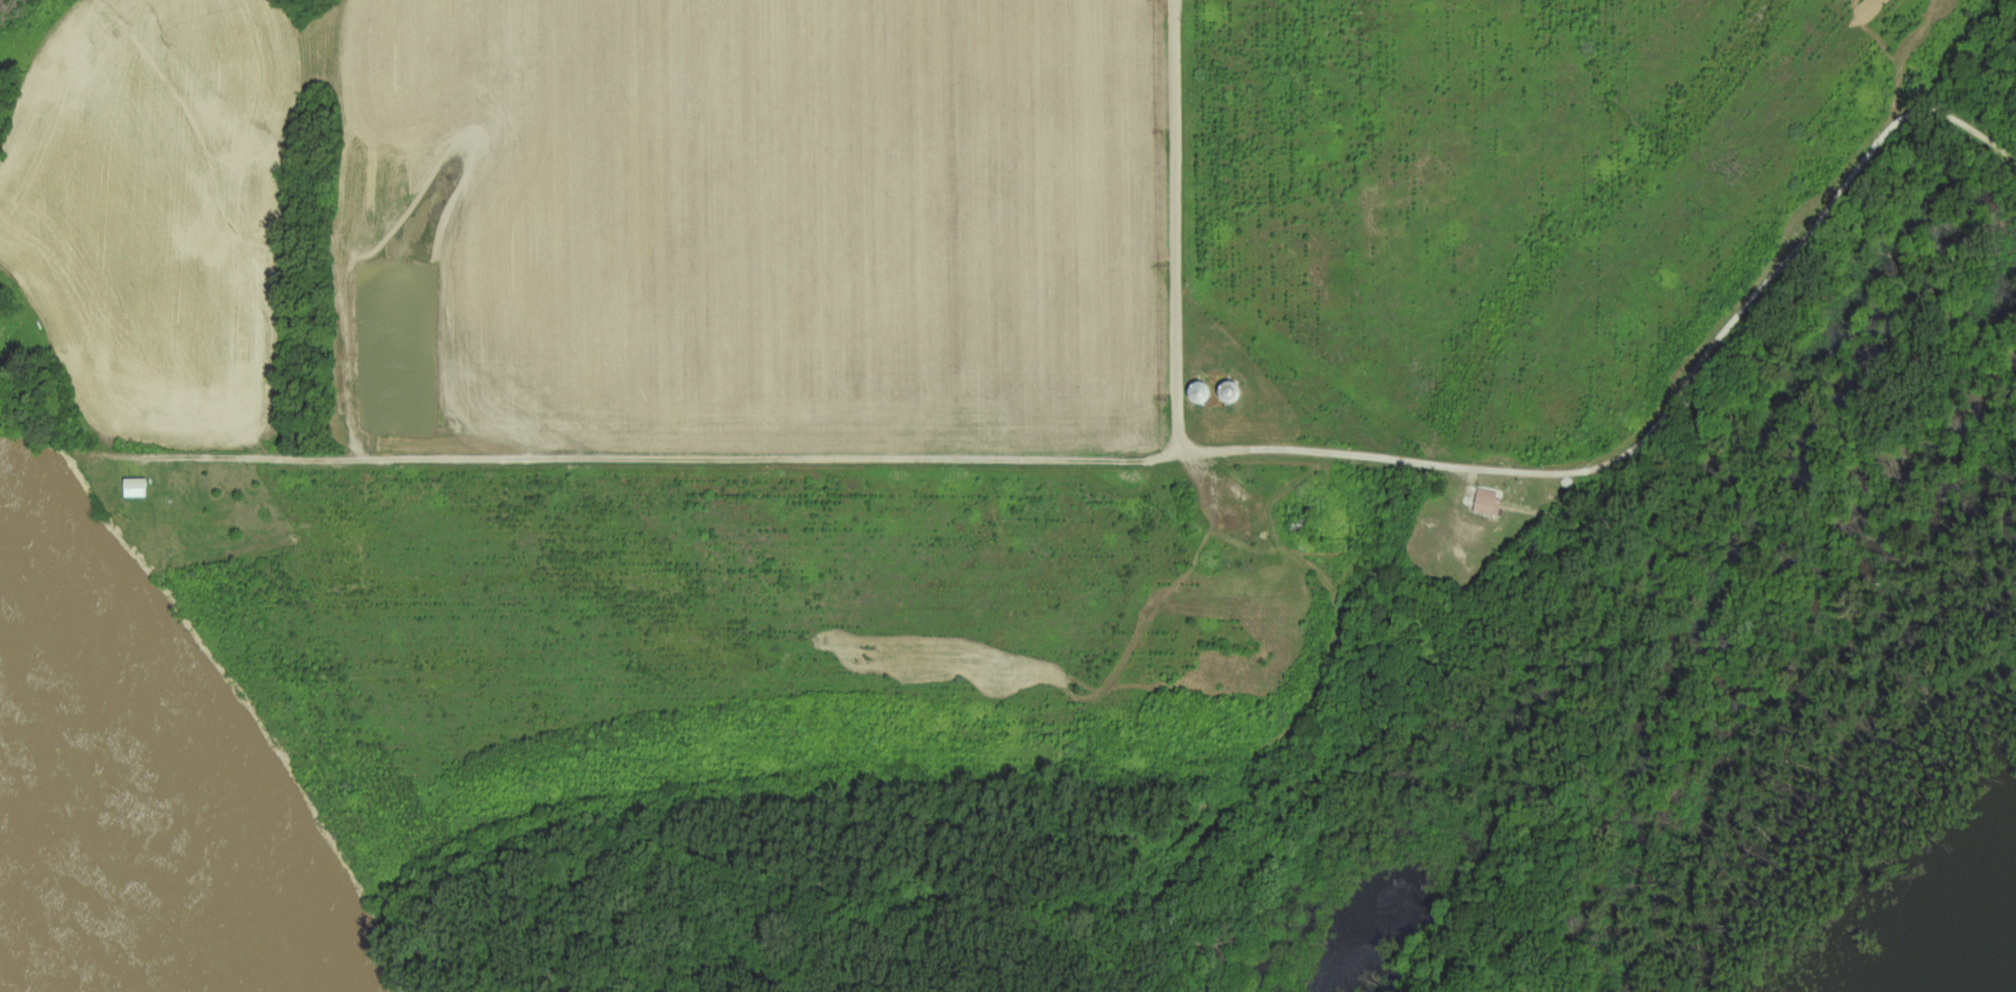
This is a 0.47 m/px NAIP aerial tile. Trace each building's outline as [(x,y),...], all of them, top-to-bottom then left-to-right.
[(1212,392),(1199,381),(1188,393),(1200,404),(1212,392)] [(1222,403),(1238,403),(1238,384),(1222,384),(1222,403)] [(124,479),(146,479),(146,496),(124,496),(124,479)] [(1480,489),(1498,493),(1497,499),(1503,500),(1500,515),(1476,510),(1480,489)] [(1293,519),(1307,519),(1307,530),(1293,530),(1293,519)] [(215,551),(236,549),(237,558),(215,559),(215,551)]
